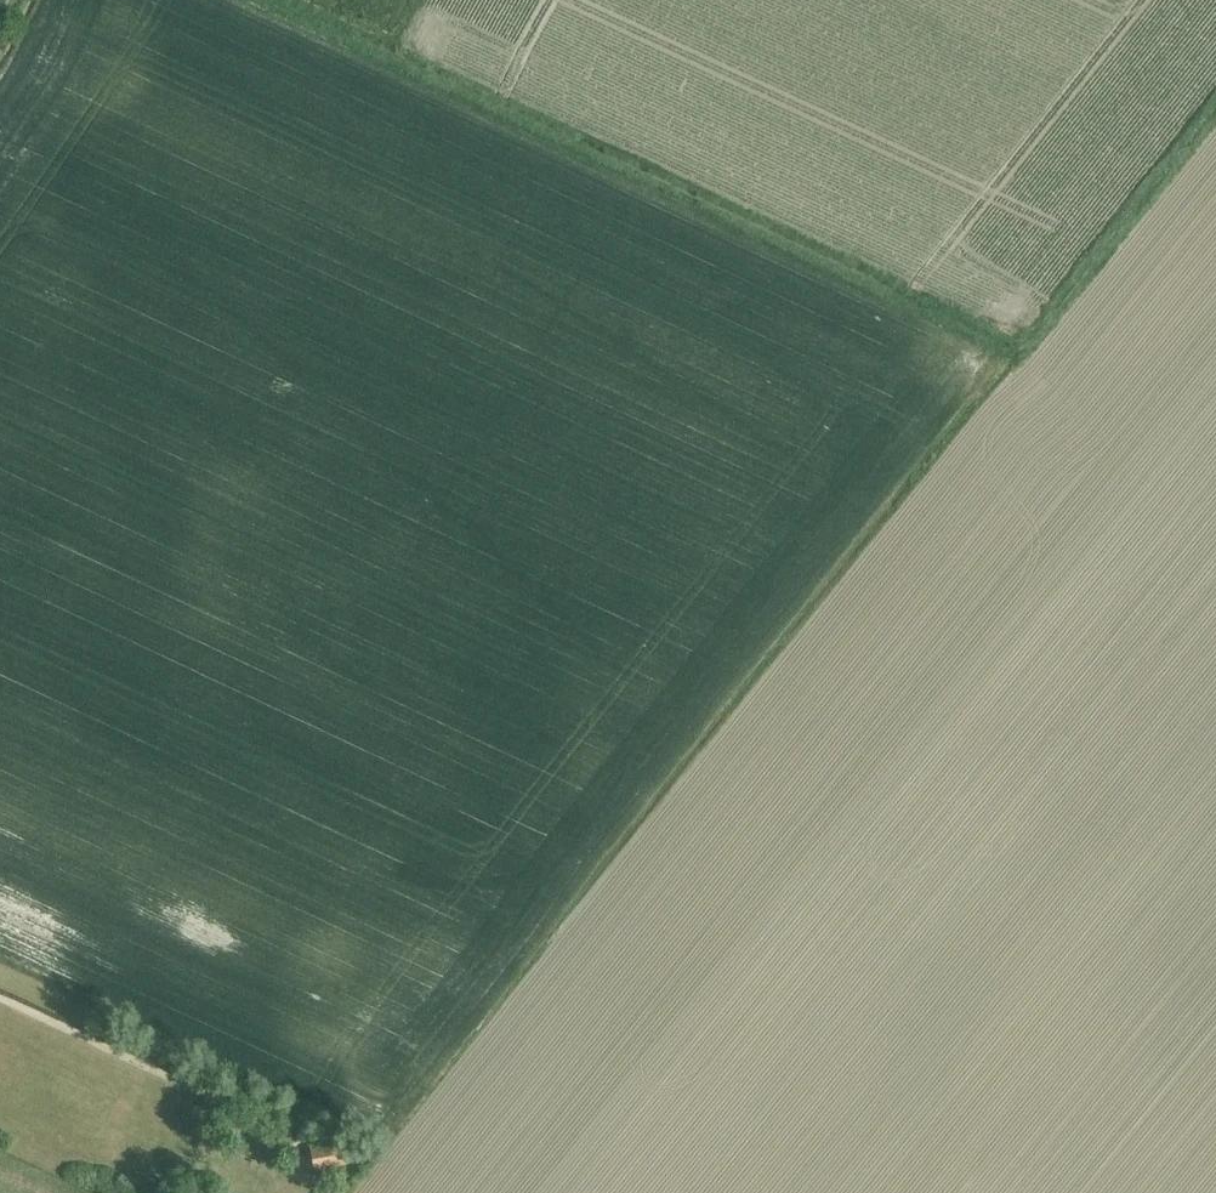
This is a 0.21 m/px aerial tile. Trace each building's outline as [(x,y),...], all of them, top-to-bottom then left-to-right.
[(327,1161),(357,1158),(356,1146),(325,1149),(327,1161)]
